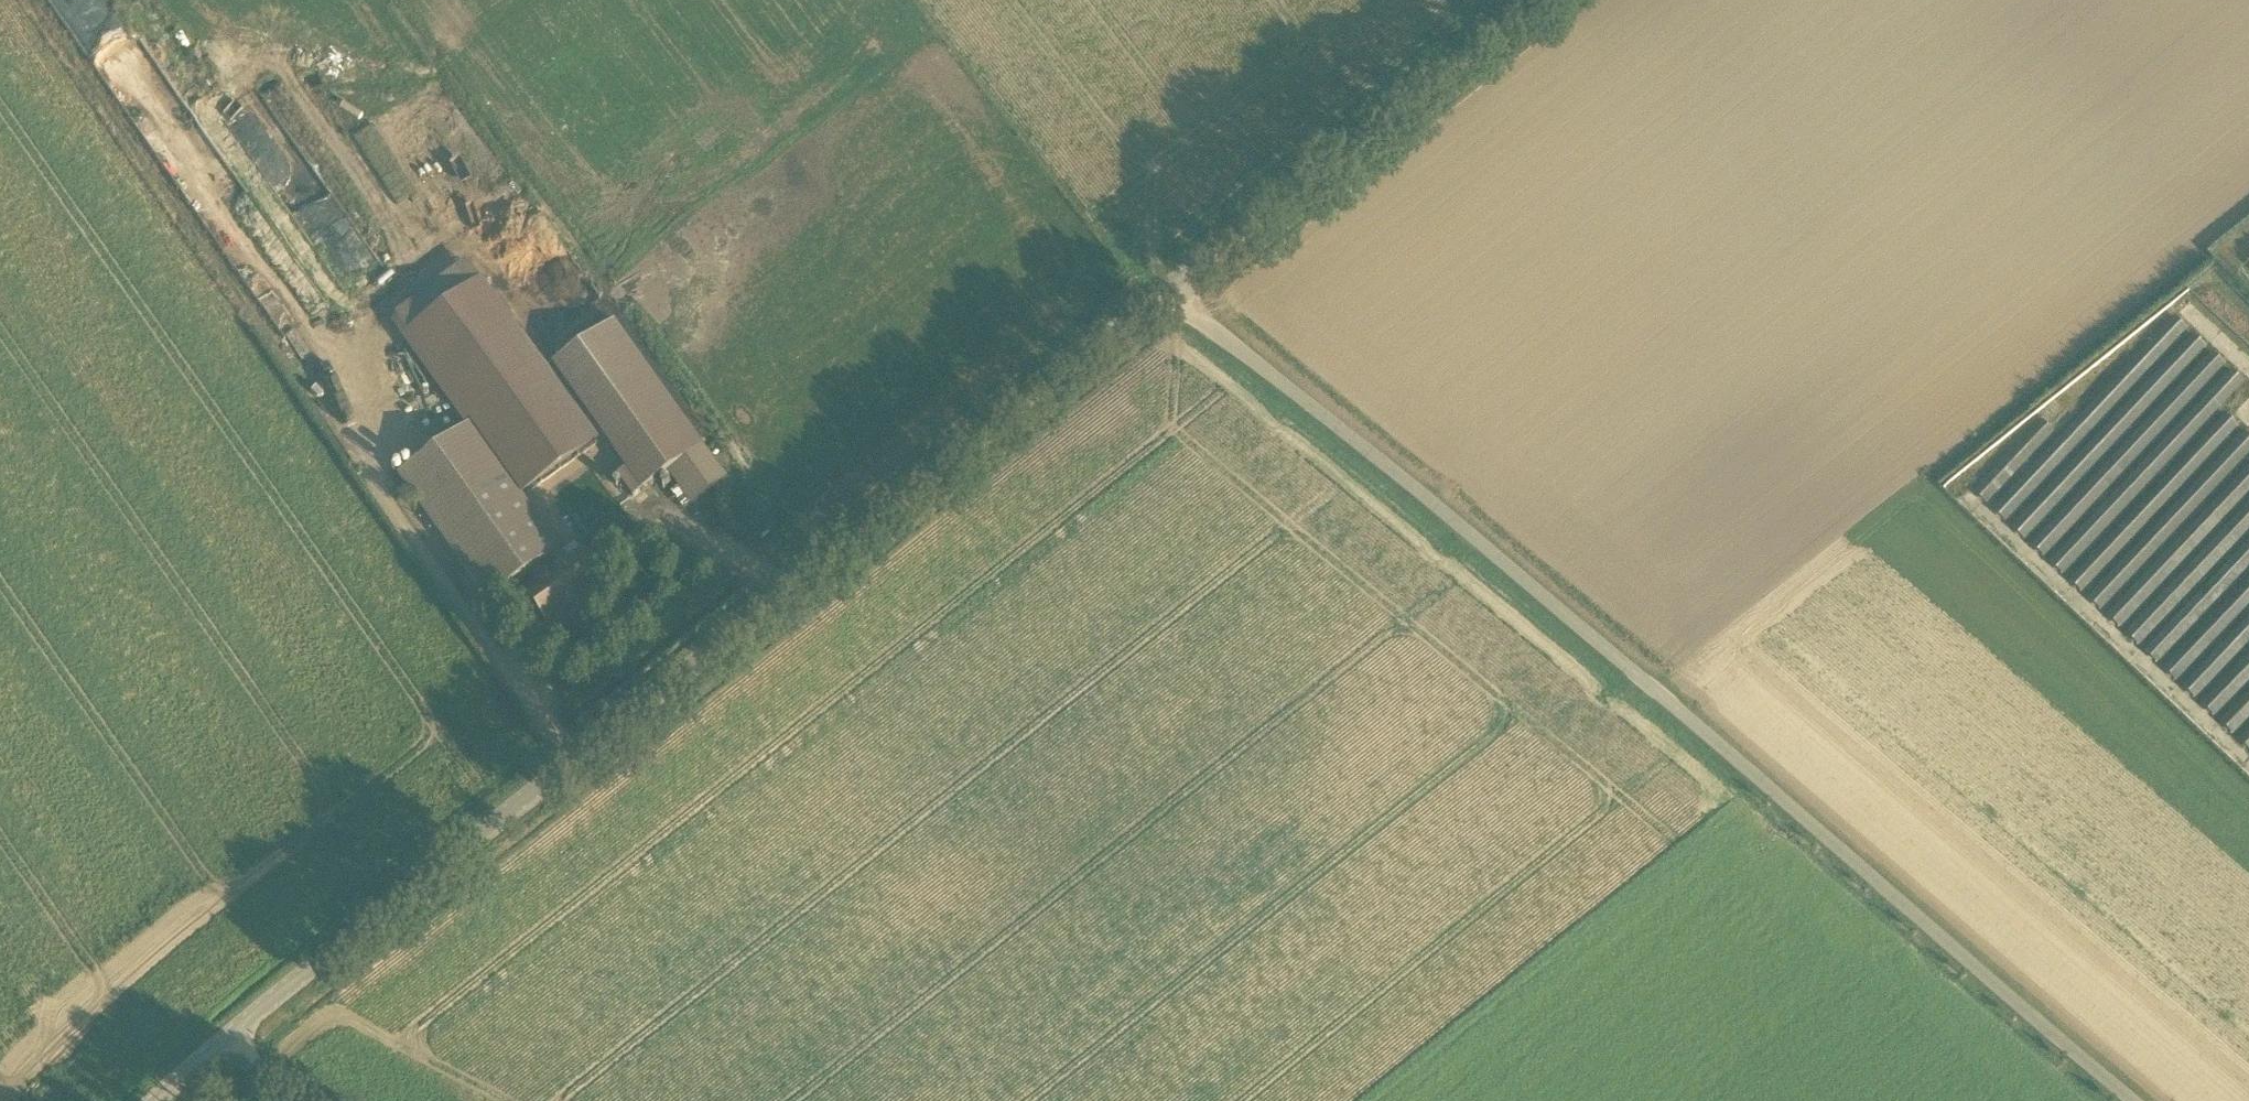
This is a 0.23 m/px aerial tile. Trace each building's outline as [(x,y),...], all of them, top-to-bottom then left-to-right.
[(600,441),(483,279),(407,334),(524,496),(600,441)] [(2183,309),(2052,446),(2048,411),(1975,488),(2248,750),(2248,429),(2183,309)] [(615,322),(556,364),(630,469),(619,476),(634,498),(705,448),(615,322)] [(548,626),(567,612),(566,610),(574,604),(576,606),(606,584),(584,553),(556,574),(547,561),(561,551),(524,496),(471,423),(399,475),(489,602),(529,573),(539,586),(526,595),(548,626)] [(518,624),(526,634),(540,625),(532,614),(518,624)]
